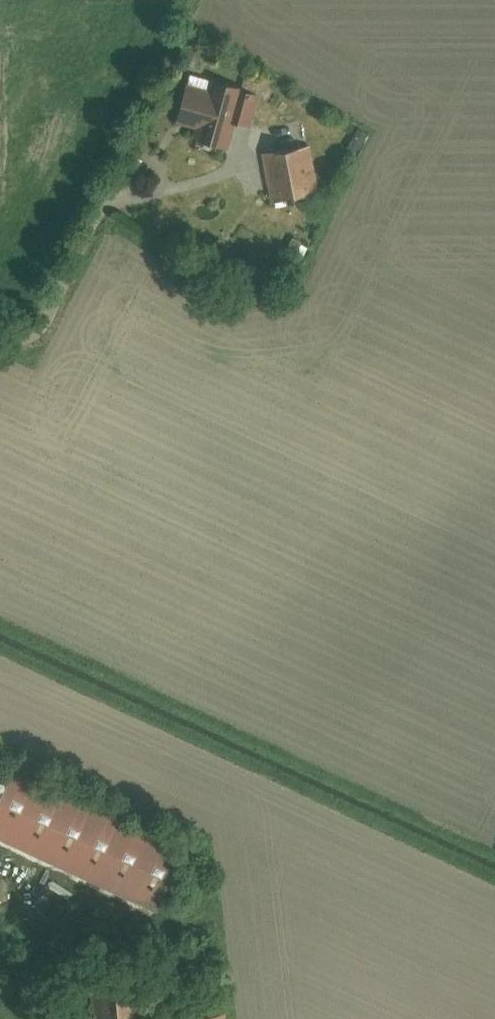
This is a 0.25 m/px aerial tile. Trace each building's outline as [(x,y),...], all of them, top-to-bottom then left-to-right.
[(249,131),(257,96),(180,78),(170,125),(189,130),(186,142),(225,151),(231,127),(249,131)] [(313,191),(303,150),(256,161),(266,202),(313,191)] [(152,911),(179,847),(0,771),(0,847),(152,911)] [(87,1018),(140,1018),(140,979),(87,979),(87,1018)]
